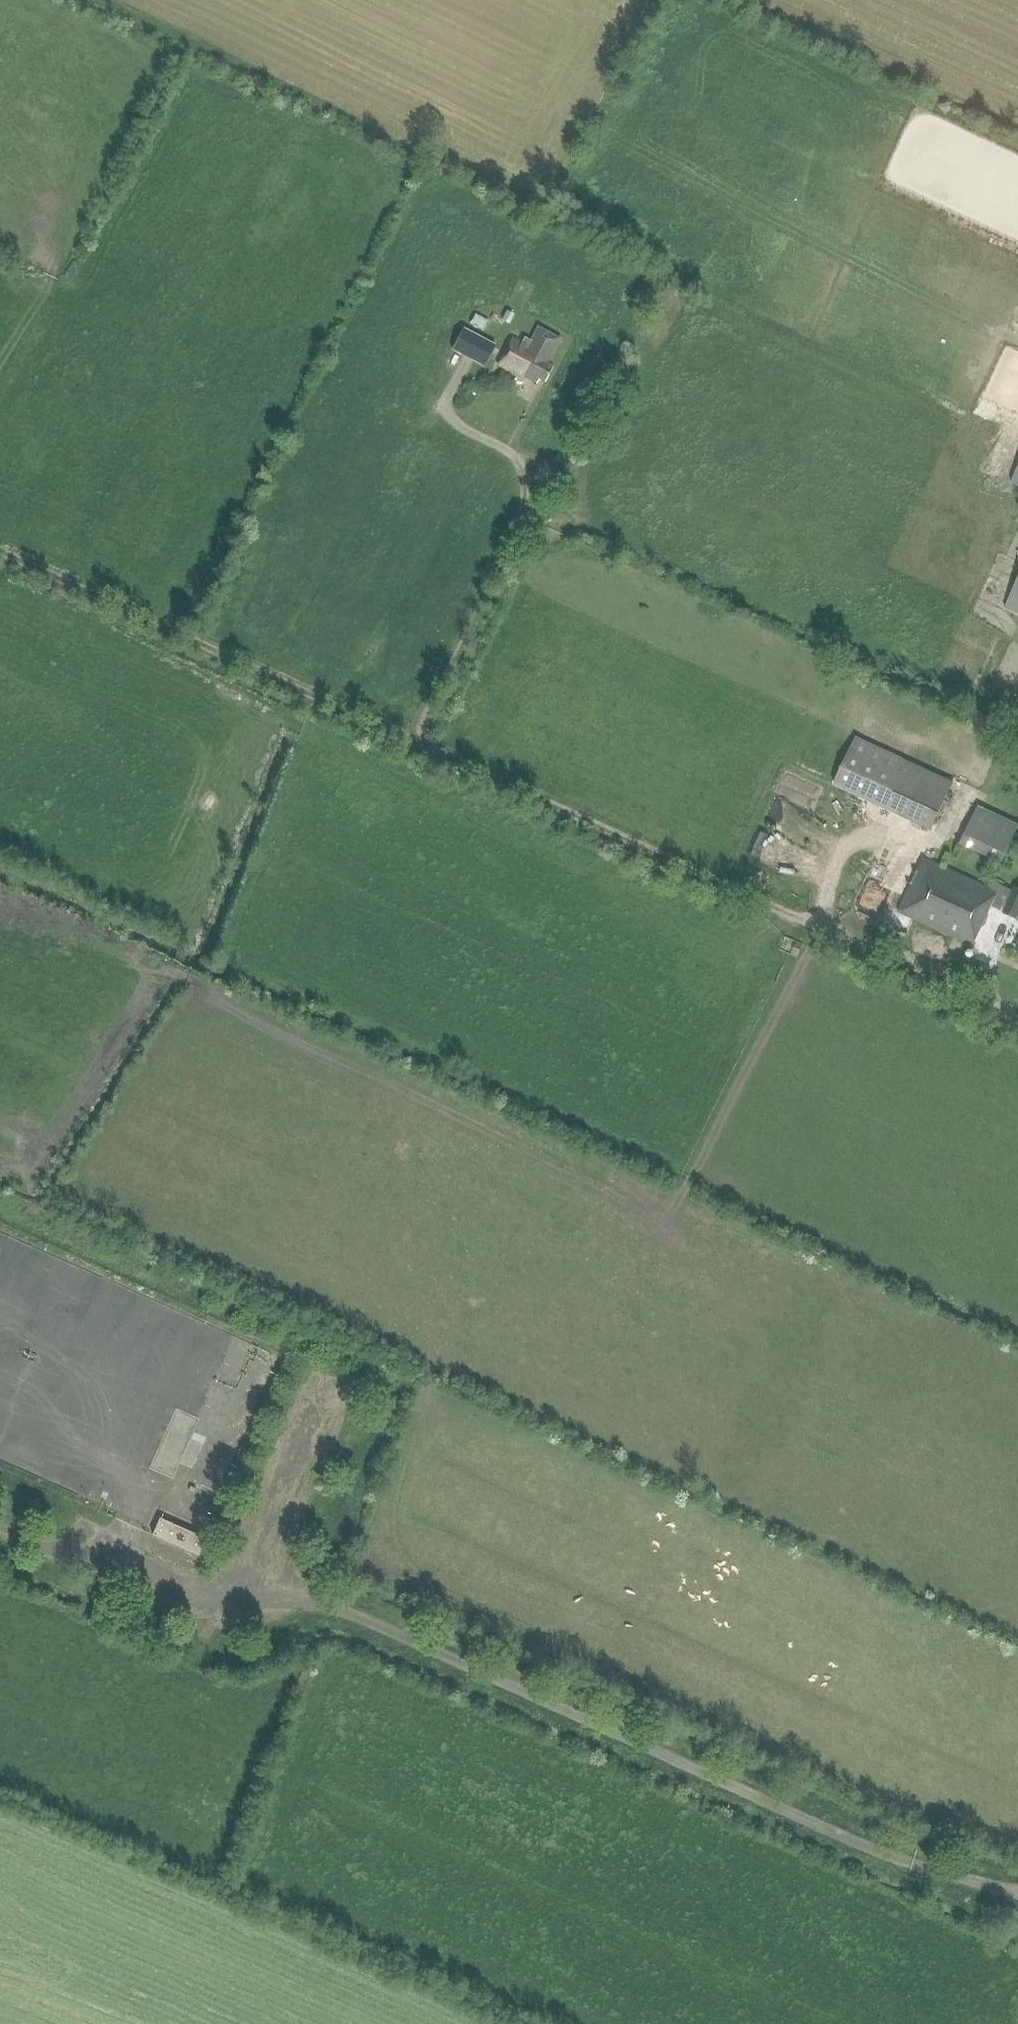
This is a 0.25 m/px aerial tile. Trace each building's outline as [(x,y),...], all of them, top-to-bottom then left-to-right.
[(553,367),(548,364),(561,339),(537,327),(530,340),(524,337),(521,343),(513,339),(498,367),(508,373),(510,371),(535,384),(538,378),(545,382),(553,367)] [(483,369),(495,348),(463,331),(452,352),(483,369)] [(1005,608),(1017,614),(1017,579),(1005,608)] [(953,782),(855,736),(832,785),(931,830),(953,782)] [(1017,826),(1017,825),(977,807),(961,843),(1002,862),(1017,826)] [(973,944),(996,892),(923,859),(900,911),(973,944)] [(1015,887),(1004,912),(1017,918),(1017,916),(1017,917),(1017,888),(1015,887)] [(780,949),(796,956),(802,943),(786,936),(780,949)] [(152,1534),(197,1555),(204,1538),(159,1519),(152,1534)]
